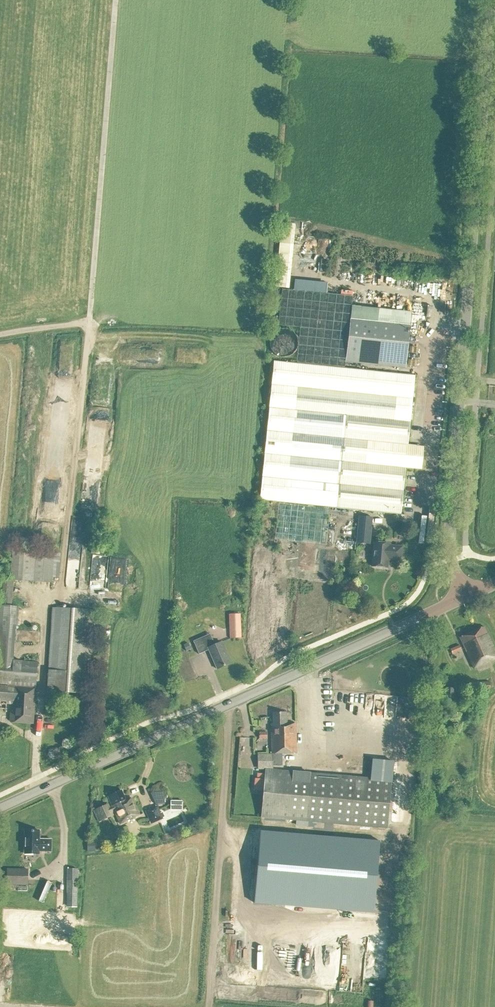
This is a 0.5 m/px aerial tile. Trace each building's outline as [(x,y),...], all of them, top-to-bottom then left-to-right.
[(406,362),(410,326),(350,320),(346,356),(406,362)] [(274,363),(269,407),(260,500),(401,514),(405,469),(413,469),(416,446),(408,445),(415,377),(274,363)] [(94,396),(94,406),(109,406),(109,396),(94,396)] [(355,544),(370,546),(372,518),(358,517),(355,544)] [(374,542),(371,566),(387,568),(388,560),(400,561),(402,547),(389,546),(390,544),(374,542)] [(60,554),(36,552),(13,550),(10,580),(52,583),(52,578),(58,578),(60,554)] [(37,663),(13,661),(15,625),(17,626),(18,607),(12,606),(14,581),(0,580),(0,709),(6,709),(6,704),(12,704),(12,710),(10,710),(10,721),(11,721),(11,722),(33,724),(37,663)] [(47,691),(62,692),(87,694),(93,610),(53,608),(47,691)] [(229,639),(241,638),(240,614),(229,614),(229,639)] [(459,637),(474,669),(494,659),(494,652),(483,627),(459,637)] [(210,636),(194,643),(201,658),(210,654),(217,669),(231,663),(221,642),(214,645),(210,636)] [(459,645),(450,649),(452,654),(461,650),(459,645)] [(47,700),(57,700),(57,692),(47,691),(47,700)] [(296,723),(286,724),(286,713),(271,714),(272,754),(297,752),(296,723)] [(282,754),(272,755),(272,766),(282,766),(282,754)] [(257,755),(257,770),(272,770),(272,766),(272,755),(257,755)] [(388,828),(392,780),(265,770),(262,818),(388,828)] [(108,796),(112,807),(109,808),(107,804),(96,809),(101,821),(112,816),(111,812),(114,811),(120,824),(139,815),(132,798),(126,801),(121,790),(108,796)] [(151,794),(156,805),(165,804),(163,793),(151,794)] [(145,812),(151,825),(163,819),(157,806),(145,812)] [(39,839),(39,831),(24,831),(24,854),(39,854),(39,851),(51,852),(51,840),(39,839)] [(7,869),(7,884),(27,885),(28,870),(7,869)] [(67,894),(78,894),(78,870),(67,869),(67,894)]
